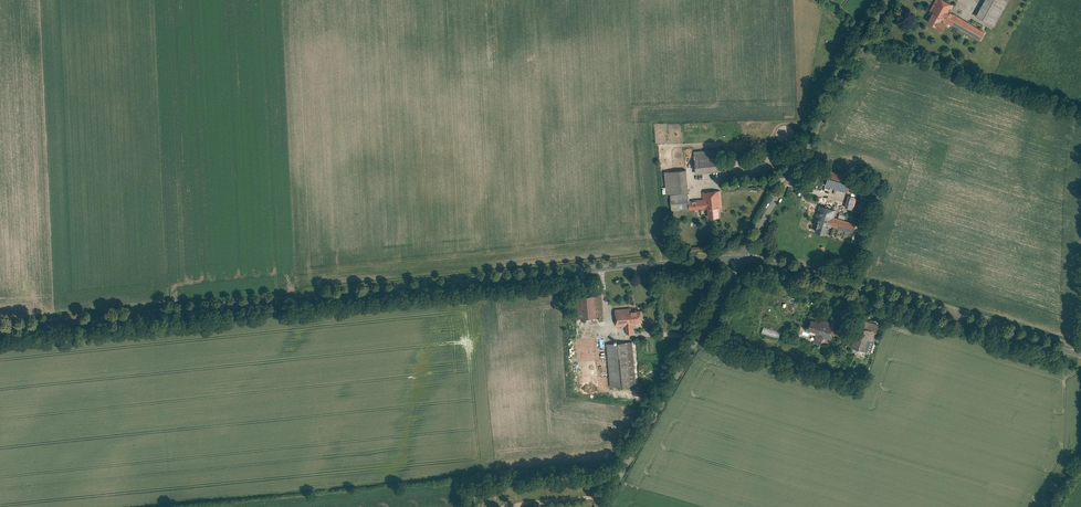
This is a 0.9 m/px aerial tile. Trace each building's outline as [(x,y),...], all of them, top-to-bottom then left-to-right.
[(925,20),(941,30),(945,23),(940,20),(941,17),(980,40),(985,32),(950,11),(953,4),(946,0),(935,0),(929,10),(931,11),(925,20)] [(974,15),(994,26),(1009,0),(983,0),(974,15)] [(716,148),(693,150),(695,171),(717,170),(716,148)] [(828,169),(824,185),(845,191),(850,175),(828,169)] [(687,191),(686,170),(664,171),(665,192),(687,191)] [(723,214),(720,190),(705,192),(708,216),(723,214)] [(687,192),(669,194),(671,210),(689,208),(687,192)] [(834,208),(821,204),(814,229),(827,233),(829,224),(831,216),(834,208)] [(855,223),(831,216),(829,224),(853,231),(855,223)] [(599,293),(576,295),(578,316),(601,314),(599,293)] [(631,306),(615,309),(617,324),(624,323),(633,322),(632,310),(631,306)] [(639,309),(632,310),(633,322),(641,321),(639,309)] [(810,318),(806,328),(817,332),(814,342),(821,345),(824,336),(832,339),(837,323),(820,317),(819,321),(810,318)] [(860,318),(851,345),(865,350),(874,323),(860,318)] [(633,322),(624,323),(626,332),(634,331),(633,322)] [(845,338),(851,340),(854,333),(847,331),(845,338)] [(633,339),(606,342),(609,385),(636,382),(633,339)] [(590,380),(600,379),(599,363),(589,363),(590,380)]
